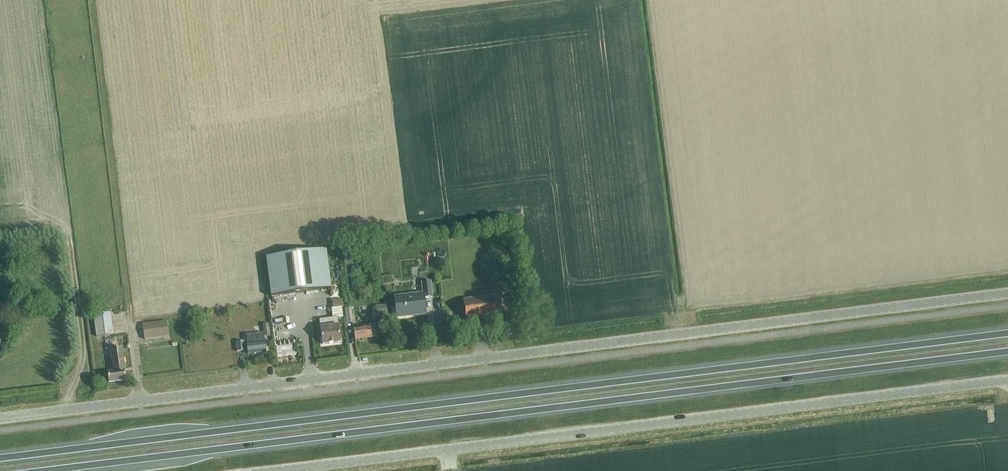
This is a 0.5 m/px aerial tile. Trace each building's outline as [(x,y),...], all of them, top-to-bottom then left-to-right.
[(271,297),(331,289),(326,249),(266,257),(271,297)] [(397,318),(412,316),(425,314),(423,299),(431,298),(429,282),(421,283),(423,295),(394,299),(397,318)] [(499,299),(499,296),(463,300),(466,322),(512,316),(509,298),(499,299)] [(388,315),(387,305),(376,307),(377,317),(388,315)] [(333,318),(320,320),(323,344),(340,342),(337,318),(344,317),(342,307),(332,308),(333,318)] [(347,324),(353,323),(351,308),(345,309),(347,324)] [(113,335),(110,313),(93,315),(96,337),(113,335)] [(168,336),(166,321),(143,324),(144,339),(168,336)] [(377,337),(375,325),(370,325),(370,327),(353,329),(355,339),(377,337)] [(264,333),(246,335),(246,338),(248,354),(266,352),(264,333)] [(236,343),(237,353),(245,352),(244,343),(244,342),(236,343)] [(110,349),(112,372),(108,372),(109,383),(125,381),(123,363),(124,362),(122,348),(110,349)]
